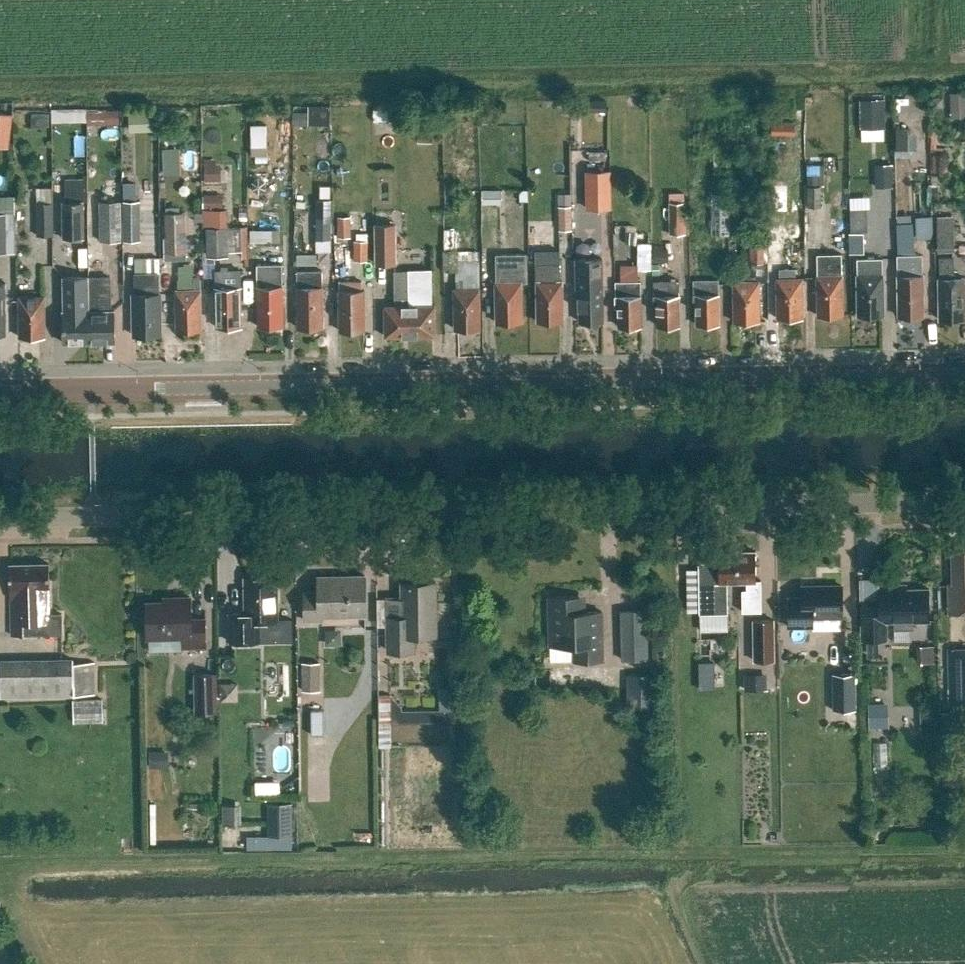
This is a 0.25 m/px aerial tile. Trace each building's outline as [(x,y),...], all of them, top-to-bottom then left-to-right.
[(952,90),(952,115),(964,115),(964,90),(952,90)] [(857,121),(882,121),(882,100),(857,100),(857,121)] [(332,124),(332,104),(309,104),(309,110),(295,110),(295,123),(332,124)] [(54,107),(54,120),(88,120),(88,107),(54,107)] [(121,123),(122,108),(90,108),(90,123),(121,123)] [(0,112),(0,146),(9,147),(13,113),(0,112)] [(270,146),(270,123),(252,123),(252,146),(270,146)] [(898,129),(899,156),(919,155),(918,128),(898,129)] [(165,173),(182,173),(183,147),(165,146),(165,173)] [(932,153),(931,171),(949,171),(949,153),(932,153)] [(205,178),(224,179),(224,160),(205,160),(205,178)] [(809,181),(826,181),(826,163),(809,163),(809,181)] [(894,163),(876,164),(877,188),(895,187),(894,163)] [(610,212),(610,170),(589,171),(589,212),(610,212)] [(84,201),(83,201),(83,179),(65,179),(65,201),(62,201),(62,203),(62,238),(85,237),(84,201)] [(807,187),(807,208),(820,208),(820,187),(807,187)] [(711,193),(711,234),(728,234),(729,193),(711,193)] [(225,207),(226,196),(206,195),(205,206),(225,207)] [(316,199),(315,239),(331,240),(331,200),(316,199)] [(99,201),(99,241),(122,241),(121,200),(99,201)] [(123,200),(123,241),(141,241),(140,200),(123,200)] [(686,234),(686,202),(669,202),(669,233),(686,234)] [(53,235),(53,203),(36,203),(36,235),(53,235)] [(572,230),(571,205),(559,206),(559,230),(572,230)] [(206,208),(207,223),(230,222),(230,208),(206,208)] [(0,213),(0,253),(15,253),(15,213),(0,213)] [(165,252),(187,252),(187,213),(165,213),(165,252)] [(916,213),(899,214),(901,252),(918,251),(916,213)] [(962,249),(958,213),(941,215),(945,251),(962,249)] [(920,237),(935,237),(935,215),(920,215),(920,237)] [(349,237),(349,217),(336,217),(336,237),(349,237)] [(376,264),(396,264),(396,224),(376,224),(376,264)] [(207,228),(207,255),(228,255),(228,228),(207,228)] [(253,240),(275,240),(275,228),(253,228),(253,240)] [(850,254),(864,254),(863,233),(849,234),(850,254)] [(750,240),(751,272),(733,273),(734,321),(759,321),(759,282),(769,282),(769,263),(767,263),(766,240),(750,240)] [(354,241),(354,261),(368,261),(368,241),(354,241)] [(640,248),(639,269),(652,269),(652,248),(640,248)] [(455,251),(444,251),(444,271),(455,271),(455,251)] [(521,283),(528,283),(527,253),(496,254),(496,282),(495,282),(496,322),(522,322),(521,283)] [(818,315),(843,315),(842,275),(841,254),(816,255),(818,315)] [(897,256),(897,275),(898,316),(924,315),(923,256),(897,256)] [(939,279),(939,319),(964,318),(964,302),(964,278),(962,278),(962,269),(946,270),(945,257),(938,257),(939,279)] [(857,259),(857,274),(858,314),(884,314),(883,258),(857,259)] [(580,320),(603,320),(601,259),(576,259),(577,302),(580,302),(580,320)] [(455,329),(480,328),(479,261),(456,261),(457,289),(454,289),(455,329)] [(136,276),(136,285),(136,294),(134,294),(134,334),(160,334),(160,294),(159,294),(159,263),(138,263),(139,276),(136,276)] [(536,264),(537,321),(563,321),(562,281),(560,281),(559,263),(536,264)] [(258,326),(284,325),(282,265),(257,266),(258,326)] [(777,278),(777,318),(803,318),(802,278),(795,278),(795,269),(779,269),(779,278),(777,278)] [(385,305),(385,336),(435,335),(435,305),(431,305),(431,270),(395,270),(395,305),(385,305)] [(216,327),(242,326),(241,271),(215,272),(216,327)] [(298,327),(323,327),(322,271),(297,272),(298,327)] [(178,281),(178,290),(175,290),(176,330),(202,329),(201,289),(204,289),(203,273),(194,273),(195,280),(178,281)] [(65,311),(63,311),(64,343),(89,342),(89,341),(88,277),(88,276),(64,277),(65,311)] [(88,277),(89,341),(89,342),(115,342),(114,310),(111,310),(110,277),(88,277)] [(718,280),(693,280),(694,305),(696,305),(697,324),(719,324),(718,280)] [(339,331),(365,330),(364,290),(362,290),(362,281),(340,282),(340,290),(339,290),(339,331)] [(641,281),(615,282),(616,307),(618,307),(619,326),(641,326),(641,281)] [(679,281),(654,281),(654,306),(657,306),(657,325),(680,325),(679,281)] [(26,296),(19,296),(19,337),(45,336),(45,296),(42,296),(42,287),(25,288),(26,296)] [(952,584),(948,584),(949,613),(964,613),(964,547),(951,548),(952,584)] [(737,582),(747,582),(747,590),(742,590),(743,611),(761,611),(761,580),(756,580),(756,551),(737,552),(737,582)] [(718,552),(719,582),(698,582),(699,614),(728,614),(727,582),(737,582),(737,552),(718,552)] [(49,586),(50,586),(49,563),(9,564),(10,598),(11,598),(12,635),(62,634),(62,614),(49,614),(49,586)] [(322,616),(366,615),(365,575),(318,576),(318,592),(304,592),(304,620),(322,620),(322,616)] [(278,621),(277,577),(244,578),(245,614),(229,614),(229,642),(260,641),(260,621),(278,621)] [(413,634),(436,634),(435,582),(402,582),(403,597),(388,597),(388,617),(388,650),(414,650),(413,634)] [(863,627),(863,640),(887,640),(887,627),(886,621),(894,621),(894,629),(914,629),(913,621),(930,620),(929,588),(895,589),(895,585),(879,585),(879,599),(862,600),(863,627)] [(842,586),(802,586),(802,598),(788,598),(788,626),(813,626),(812,614),(842,614),(842,586)] [(174,597),(174,602),(147,602),(147,637),(183,637),(183,648),(207,647),(206,619),(191,620),(190,597),(174,597)] [(575,600),(546,601),(547,650),(571,649),(572,665),(600,664),(599,615),(579,616),(575,613),(575,600)] [(619,612),(620,660),(646,660),(645,612),(619,612)] [(752,622),(752,662),(773,662),(772,621),(752,622)] [(924,645),(925,662),(937,661),(936,644),(924,645)] [(661,646),(652,647),(653,668),(662,668),(661,646)] [(948,651),(949,707),(959,707),(959,721),(964,720),(964,651),(948,651)] [(74,697),(74,695),(95,694),(94,662),(73,663),(73,657),(0,659),(0,698),(74,697)] [(702,660),(702,687),(717,687),(717,660),(702,660)] [(301,665),(301,692),(318,691),(318,664),(301,665)] [(218,713),(218,673),(195,673),(195,713),(218,713)] [(832,673),(832,710),(855,710),(855,673),(832,673)] [(628,708),(656,709),(657,675),(628,675),(628,708)] [(763,677),(744,677),(744,690),(763,690),(763,677)] [(441,708),(396,708),(396,721),(456,721),(456,687),(440,687),(441,708)] [(393,693),(381,693),(380,745),(392,746),(393,693)] [(102,699),(73,700),(74,723),(103,722),(102,699)] [(892,701),(871,701),(871,727),(892,726),(892,701)] [(936,707),(920,707),(921,736),(937,735),(936,707)] [(311,710),(311,733),(324,733),(324,710),(311,710)] [(942,713),(942,730),(955,730),(955,713),(942,713)] [(150,751),(149,768),(169,768),(169,751),(150,751)] [(226,804),(226,821),(241,821),(241,804),(226,804)] [(291,837),(291,805),(266,805),(267,837),(291,837)]
